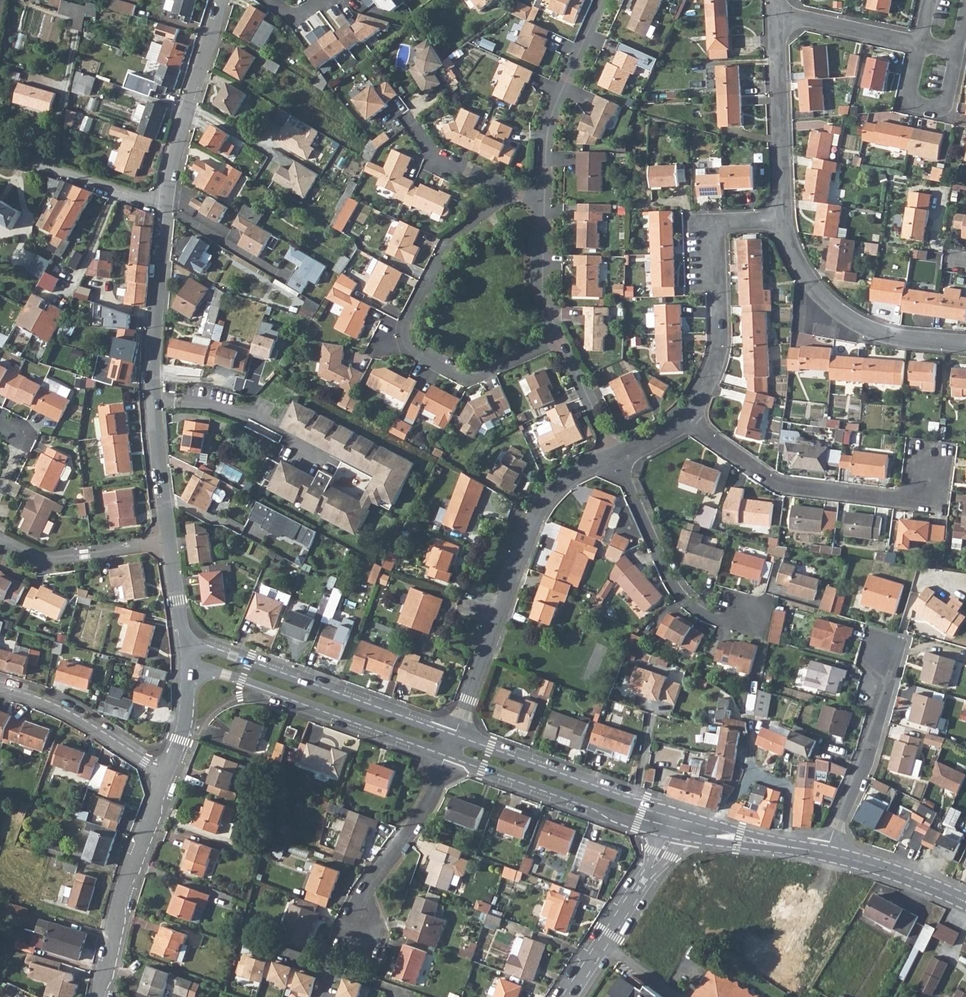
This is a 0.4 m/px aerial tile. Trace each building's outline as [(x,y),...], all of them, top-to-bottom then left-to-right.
[(60,14),(84,21),(87,7),(63,0),(60,14)] [(134,16),(137,6),(118,0),(113,0),(110,8),(134,16)] [(174,13),(184,16),(182,21),(190,24),(197,0),(178,0),(174,13)] [(364,1),(369,8),(377,2),(382,9),(394,12),(405,3),(403,0),(366,0),(364,1)] [(481,11),(495,0),(473,0),(481,11)] [(553,2),(551,6),(566,13),(565,16),(576,21),(585,0),(550,0),(553,2)] [(634,16),(635,16),(629,30),(646,38),(663,0),(641,0),(634,16)] [(727,18),(727,0),(725,0),(707,0),(707,19),(727,18)] [(868,9),(889,14),(893,0),(870,0),(868,9)] [(514,14),(528,20),(533,7),(519,1),(514,14)] [(87,7),(87,17),(97,17),(97,5),(87,2),(87,7)] [(236,33),(261,48),(266,40),(261,37),(268,25),(262,22),(266,15),(252,6),(236,33)] [(388,33),(391,24),(362,14),(359,22),(362,23),(354,29),(363,41),(365,43),(382,31),(388,33)] [(354,29),(344,15),(338,20),(345,29),(338,35),(349,49),(350,51),(363,41),(354,29)] [(707,19),(709,50),(710,50),(727,49),(726,35),(728,35),(727,18),(707,19)] [(529,20),(519,43),(514,41),(510,52),(540,65),(547,50),(544,49),(549,38),(547,37),(550,30),(529,20)] [(148,59),(163,64),(181,70),(189,47),(177,43),(181,30),(160,24),(156,35),(168,39),(165,46),(154,42),(148,59)] [(321,26),(314,31),(334,58),(335,59),(349,49),(338,35),(335,31),(329,36),(321,26)] [(334,58),(314,31),(307,37),(315,47),(308,52),(319,70),(334,58)] [(85,37),(95,41),(95,34),(86,32),(85,37)] [(444,62),(430,41),(418,48),(423,55),(421,66),(412,71),(428,95),(444,85),(436,73),(447,66),(444,62)] [(658,59),(621,43),(617,51),(619,52),(616,59),(619,63),(617,67),(609,64),(599,86),(621,96),(631,73),(634,74),(639,65),(652,71),(658,59)] [(807,81),(822,80),(830,79),(827,46),(804,48),(807,81)] [(227,71),(242,80),(256,57),(240,48),(227,71)] [(727,49),(710,50),(710,59),(728,58),(727,49)] [(847,77),(856,77),(860,56),(851,54),(847,77)] [(447,66),(449,70),(456,66),(451,57),(444,62),(447,66)] [(265,66),(277,73),(282,66),(270,58),(265,66)] [(864,88),(883,92),(890,62),(870,58),(864,88)] [(510,61),(494,95),(516,104),(526,82),(528,83),(534,71),(510,61)] [(125,88),(151,97),(153,90),(163,94),(166,87),(169,88),(175,90),(181,70),(163,64),(156,83),(149,81),(149,80),(137,76),(134,84),(127,81),(125,88)] [(718,96),(740,96),(739,66),(717,67),(718,96)] [(75,82),(80,84),(93,89),(97,78),(78,72),(75,82)] [(799,81),(802,112),(825,110),(822,80),(807,81),(799,81)] [(314,85),(323,91),(326,86),(317,81),(314,85)] [(75,82),(75,83),(71,106),(80,108),(81,102),(78,101),(80,84),(75,82)] [(399,95),(389,82),(377,91),(374,86),(355,101),(370,121),(389,106),(387,104),(399,95)] [(215,104),(235,115),(247,94),(228,83),(215,104)] [(15,103),(50,113),(56,95),(21,84),(15,103)] [(597,95),(593,104),(596,105),(591,117),(586,114),(579,130),(581,131),(579,136),(579,144),(596,144),(598,138),(601,139),(610,118),(615,116),(620,105),(597,95)] [(718,96),(719,127),(741,126),(740,96),(718,96)] [(138,134),(153,140),(156,141),(168,108),(151,101),(144,119),(141,118),(139,122),(142,124),(138,134)] [(480,133),(481,132),(473,128),(480,115),(462,107),(456,121),(443,125),(447,138),(456,142),(460,141),(463,143),(462,145),(472,150),(480,133)] [(839,115),(849,114),(850,107),(840,107),(839,115)] [(68,109),(66,123),(73,126),(77,113),(68,109)] [(480,133),(472,150),(498,162),(499,160),(509,165),(516,150),(503,144),(506,138),(509,139),(513,129),(495,120),(487,136),(480,133)] [(863,140),(910,150),(915,129),(879,121),(878,125),(867,122),(863,140)] [(273,143),(306,160),(313,149),(310,147),(318,132),(308,126),(304,133),(286,122),(273,143)] [(807,157),(815,158),(829,161),(834,134),(841,135),(843,127),(826,124),(825,131),(813,129),(807,157)] [(149,153),(153,140),(138,134),(125,130),(113,126),(111,134),(125,139),(114,170),(135,177),(139,165),(142,166),(146,152),(149,153)] [(204,144),(227,157),(234,147),(228,142),(231,136),(214,126),(204,144)] [(909,154),(938,160),(944,135),(915,129),(910,150),(909,154)] [(386,133),(373,142),(378,148),(390,139),(386,133)] [(366,146),(367,148),(374,156),(378,149),(378,148),(373,142),(371,141),(369,143),(366,146)] [(361,157),(370,162),(372,160),(374,156),(367,148),(361,157)] [(413,186),(415,182),(403,176),(412,157),(395,148),(386,168),(375,162),(371,170),(382,176),(378,184),(396,193),(397,190),(409,196),(413,186)] [(577,161),(580,162),(579,176),(578,192),(601,193),(602,162),(606,163),(606,153),(577,152),(577,161)] [(805,201),(820,202),(828,204),(833,172),(837,173),(838,162),(829,161),(815,158),(813,169),(809,168),(805,201)] [(231,165),(225,175),(200,160),(195,169),(202,173),(196,183),(220,197),(226,186),(234,190),(242,177),(241,176),(244,172),(231,165)] [(284,166),(276,180),(307,200),(321,177),(297,163),(292,172),(284,166)] [(651,167),(652,187),(679,186),(678,166),(651,167)] [(723,167),(724,176),(724,189),(754,188),(753,166),(723,167)] [(931,180),(942,182),(944,169),(933,166),(931,180)] [(724,176),(708,176),(708,169),(698,169),(700,196),(725,196),(724,189),(724,176)] [(347,191),(352,195),(358,185),(352,181),(347,191)] [(57,208),(66,213),(79,188),(75,186),(62,182),(57,195),(56,196),(57,198),(58,199),(61,201),(57,208)] [(405,204),(412,208),(414,205),(424,210),(423,212),(432,216),(432,217),(441,222),(443,217),(445,218),(448,216),(450,212),(449,210),(447,209),(453,197),(442,192),(440,196),(429,190),(430,189),(423,185),(420,190),(413,186),(409,196),(405,204)] [(54,234),(65,240),(67,241),(78,223),(94,194),(79,188),(66,213),(60,222),(54,234)] [(337,209),(338,210),(342,213),(350,198),(352,195),(347,191),(337,209)] [(915,201),(910,200),(904,239),(925,241),(929,211),(931,195),(916,194),(915,201)] [(191,207),(224,225),(233,209),(213,198),(209,206),(195,199),(191,207)] [(340,217),(349,222),(360,202),(350,198),(342,213),(340,217)] [(12,229),(22,213),(8,204),(0,200),(0,222),(12,229)] [(815,236),(832,238),(847,240),(849,230),(839,229),(843,206),(828,204),(820,202),(815,236)] [(241,215),(258,225),(263,215),(246,205),(241,215)] [(579,205),(578,213),(575,213),(575,222),(578,222),(578,236),(577,248),(599,249),(600,234),(598,234),(598,223),(603,223),(603,214),(610,214),(610,206),(579,205)] [(128,206),(126,214),(132,215),(131,222),(136,222),(132,265),(150,267),(155,215),(128,206)] [(52,218),(60,222),(66,213),(57,208),(52,218)] [(330,225),(334,227),(340,217),(342,213),(338,210),(331,222),(332,222),(330,225)] [(964,229),(963,238),(965,239),(965,215),(958,214),(956,228),(964,229)] [(45,229),(54,234),(60,222),(52,218),(46,215),(40,227),(45,229)] [(235,224),(251,234),(258,225),(241,215),(235,224)] [(334,227),(343,232),(349,222),(340,217),(334,227)] [(401,221),(387,253),(413,265),(421,248),(412,244),(413,240),(415,241),(420,230),(401,221)] [(652,255),(674,254),(673,221),(651,221),(652,255)] [(258,225),(251,234),(242,248),(261,258),(275,236),(258,225)] [(60,249),(65,240),(54,234),(45,229),(40,238),(60,249)] [(201,261),(206,253),(210,246),(196,237),(181,261),(202,273),(207,265),(201,261)] [(832,238),(827,270),(838,272),(836,280),(856,283),(858,274),(851,273),(856,242),(847,240),(832,238)] [(740,272),(763,272),(762,239),(739,240),(740,272)] [(67,241),(65,240),(60,249),(56,255),(61,258),(70,243),(67,241)] [(299,267),(288,286),(303,295),(311,282),(320,286),(329,268),(294,247),(287,259),(299,267)] [(865,252),(869,253),(869,256),(873,257),(874,249),(866,248),(865,252)] [(910,256),(925,259),(927,251),(911,249),(910,256)] [(99,250),(98,258),(113,259),(114,251),(99,250)] [(201,261),(207,265),(212,257),(206,253),(201,261)] [(652,255),(653,288),(675,287),(674,254),(652,255)] [(52,262),(39,255),(29,272),(42,280),(52,262)] [(334,271),(342,275),(351,260),(344,255),(334,271)] [(574,255),(574,266),(578,267),(577,285),(572,285),(572,297),(603,298),(603,289),(598,289),(598,281),(598,264),(602,264),(602,257),(574,255)] [(374,276),(366,290),(385,301),(391,290),(397,279),(399,281),(402,275),(403,273),(375,258),(367,273),(374,276)] [(90,269),(97,272),(100,261),(94,260),(90,269)] [(99,279),(112,281),(114,264),(101,262),(99,279)] [(132,265),(129,293),(127,293),(126,305),(146,307),(150,267),(132,265)] [(326,298),(342,275),(334,271),(324,286),(325,287),(320,295),(326,298)] [(740,272),(742,304),(744,305),(764,304),(771,304),(771,290),(764,290),(763,272),(740,272)] [(343,275),(335,287),(352,296),(358,283),(344,273),(343,275)] [(175,308),(191,318),(208,289),(192,279),(175,308)] [(871,301),(903,306),(905,290),(906,283),(874,279),(871,301)] [(81,284),(77,296),(89,300),(94,289),(81,284)] [(346,307),(335,327),(358,339),(366,325),(363,324),(372,307),(352,296),(335,287),(328,298),(346,307)] [(208,319),(212,320),(211,323),(216,325),(217,320),(221,308),(225,293),(217,288),(213,303),(208,319)] [(935,317),(965,321),(965,298),(960,298),(961,290),(945,288),(944,295),(938,294),(935,317)] [(902,313),(935,317),(938,294),(905,290),(903,306),(902,313)] [(221,308),(227,309),(231,295),(225,293),(221,308)] [(46,301),(34,294),(17,325),(26,330),(27,328),(43,337),(42,339),(50,344),(67,313),(55,306),(51,313),(42,308),(46,301)] [(304,305),(316,313),(321,306),(308,298),(304,305)] [(204,318),(208,319),(213,303),(208,302),(204,318)] [(131,316),(95,304),(94,319),(106,319),(105,328),(120,329),(126,330),(126,323),(131,323),(131,316)] [(744,305),(745,345),(768,345),(767,312),(765,312),(764,304),(744,305)] [(656,314),(657,328),(657,335),(682,334),(681,306),(656,306),(656,314)] [(585,307),(585,315),(587,315),(587,324),(589,324),(589,330),(587,330),(586,346),(589,352),(604,352),(604,338),(608,334),(608,328),(605,324),(605,316),(609,317),(609,308),(585,307)] [(656,314),(650,314),(647,317),(648,325),(650,328),(657,328),(656,314)] [(199,333),(204,334),(208,319),(204,318),(199,333)] [(200,346),(209,348),(212,339),(216,325),(211,323),(212,320),(208,319),(204,334),(200,346)] [(212,339),(219,342),(225,322),(217,320),(216,325),(212,339)] [(266,323),(256,355),(275,361),(283,334),(276,332),(278,326),(266,323)] [(113,358),(134,363),(139,343),(133,341),(135,330),(126,330),(120,329),(113,358)] [(4,349),(10,339),(0,334),(0,347),(4,349)] [(657,335),(658,363),(661,363),(661,373),(681,372),(680,362),(683,362),(682,334),(657,335)] [(169,356),(205,365),(209,348),(200,346),(183,342),(173,339),(169,356)] [(205,365),(212,367),(218,364),(245,371),(251,350),(225,342),(225,343),(219,342),(212,339),(209,348),(205,365)] [(325,343),(321,375),(332,381),(335,380),(345,385),(344,387),(347,389),(339,405),(347,409),(366,373),(353,366),(353,368),(343,363),(345,346),(325,343)] [(745,345),(746,378),(749,378),(749,391),(763,395),(763,377),(768,377),(769,377),(768,345),(745,345)] [(788,369),(800,370),(800,368),(832,371),(833,356),(833,349),(802,347),(802,349),(790,348),(788,369)] [(108,382),(113,383),(114,379),(129,383),(134,363),(113,358),(99,354),(95,372),(93,377),(108,382)] [(831,379),(863,382),(865,359),(833,356),(832,371),(831,379)] [(863,382),(903,385),(904,362),(865,359),(863,382)] [(911,381),(923,382),(923,386),(922,391),(934,391),(937,365),(912,363),(911,381)] [(0,366),(0,394),(8,398),(19,375),(0,366)] [(407,403),(418,381),(410,377),(409,380),(397,373),(387,368),(376,370),(368,385),(377,390),(378,388),(407,403)] [(527,377),(534,392),(530,394),(537,408),(554,401),(547,386),(552,384),(544,369),(527,377)] [(955,369),(953,397),(963,398),(963,395),(965,395),(965,370),(955,369)] [(623,408),(628,418),(649,408),(637,382),(636,382),(633,373),(611,383),(614,392),(615,392),(619,399),(621,398),(625,407),(623,408)] [(8,398),(18,402),(20,399),(35,406),(44,387),(19,375),(8,398)] [(527,377),(520,380),(527,395),(530,394),(534,392),(527,377)] [(33,409),(41,413),(46,416),(61,423),(71,401),(59,395),(63,386),(48,378),(44,387),(35,406),(33,409)] [(663,399),(670,387),(655,378),(651,385),(654,394),(663,399)] [(447,428),(461,399),(454,395),(452,396),(451,397),(449,396),(450,393),(433,384),(428,394),(421,390),(408,416),(416,420),(423,407),(438,416),(435,422),(447,428)] [(495,389),(505,411),(512,408),(502,386),(495,389)] [(495,389),(487,393),(488,394),(483,397),(483,399),(478,401),(477,400),(470,402),(460,421),(466,424),(462,432),(475,440),(480,431),(487,435),(490,430),(497,426),(494,420),(498,418),(497,414),(505,411),(495,389)] [(749,391),(738,435),(760,441),(762,433),(759,432),(768,396),(763,395),(749,391)] [(296,409),(300,410),(300,409),(308,413),(310,409),(299,403),(296,409)] [(101,417),(102,417),(105,438),(130,434),(129,425),(126,425),(126,422),(128,422),(127,412),(125,412),(124,404),(100,408),(101,417)] [(543,447),(548,445),(551,452),(562,446),(561,443),(565,441),(568,447),(584,439),(578,425),(572,413),(571,414),(567,404),(548,413),(552,421),(551,421),(555,430),(542,436),(539,437),(543,447)] [(293,407),(286,422),(292,425),(291,427),(382,474),(369,499),(381,505),(382,505),(384,499),(394,504),(395,504),(411,474),(410,473),(404,470),(410,460),(383,446),(381,451),(374,448),(377,443),(363,435),(359,443),(353,439),(356,432),(343,425),(339,432),(333,429),(337,422),(323,415),(320,422),(314,419),(318,412),(310,408),(308,413),(300,409),(300,410),(296,409),(293,407)] [(416,420),(408,416),(405,422),(413,426),(416,420)] [(94,418),(97,439),(103,438),(105,438),(102,417),(101,417),(94,418)] [(392,432),(406,440),(413,426),(405,422),(399,419),(392,432)] [(819,426),(820,426),(827,427),(828,419),(824,419),(824,422),(819,422),(819,426)] [(827,427),(836,428),(840,429),(841,421),(828,419),(827,427)] [(186,439),(184,451),(203,454),(206,435),(208,435),(210,425),(189,421),(187,432),(188,432),(187,439),(186,439)] [(555,430),(551,421),(540,426),(539,429),(542,436),(555,430)] [(835,441),(844,444),(846,430),(840,429),(836,428),(835,441)] [(103,438),(104,446),(105,447),(109,475),(134,471),(132,461),(130,462),(129,453),(131,453),(130,443),(131,443),(130,434),(105,438),(103,438)] [(780,443),(779,451),(787,451),(786,459),(790,460),(790,462),(790,463),(792,465),(794,465),(794,467),(825,471),(825,464),(827,449),(788,444),(789,439),(781,438),(780,443)] [(206,443),(206,453),(213,454),(214,443),(206,443)] [(33,483),(53,493),(61,478),(67,465),(67,464),(66,463),(69,456),(50,447),(47,454),(44,453),(38,467),(40,468),(33,483)] [(516,485),(524,472),(528,464),(522,460),(525,455),(523,454),(524,452),(515,447),(499,475),(494,472),(489,479),(514,494),(518,486),(516,485)] [(825,464),(841,466),(843,451),(827,449),(825,464)] [(853,473),(887,477),(890,456),(855,452),(853,473)] [(370,511),(269,458),(263,468),(256,482),(264,486),(267,481),(273,484),(270,490),(277,493),(280,487),(287,491),(284,497),(297,504),(302,495),(308,499),(304,507),(317,514),(322,506),(328,509),(324,517),(337,524),(342,516),(348,519),(344,528),(350,531),(351,530),(354,525),(360,528),(361,529),(370,511)] [(404,470),(410,473),(416,463),(410,460),(404,470)] [(699,465),(687,460),(680,482),(714,494),(721,472),(705,467),(704,470),(698,468),(699,465)] [(72,467),(67,465),(61,478),(66,480),(69,479),(73,470),(72,467)] [(196,476),(218,488),(221,483),(199,471),(196,476)] [(322,471),(318,480),(331,487),(336,478),(322,471)] [(464,473),(444,525),(465,533),(475,506),(477,507),(485,486),(471,478),(464,473)] [(183,500),(207,512),(214,500),(221,504),(224,503),(228,496),(227,493),(219,489),(220,489),(218,488),(196,476),(195,476),(183,500)] [(86,488),(88,503),(88,504),(97,502),(94,487),(86,488)] [(744,489),(733,488),(727,505),(725,521),(740,524),(740,522),(771,526),(773,505),(743,500),(744,489)] [(108,493),(109,507),(113,506),(115,520),(114,520),(114,528),(139,525),(138,516),(136,516),(134,500),(136,500),(134,490),(108,493)] [(592,498),(604,503),(607,496),(595,491),(592,498)] [(40,494),(36,502),(31,500),(24,513),(29,516),(22,530),(39,538),(43,531),(49,520),(54,509),(61,512),(64,506),(40,494)] [(592,498),(591,497),(578,533),(597,540),(601,542),(607,526),(611,514),(614,506),(613,506),(615,499),(607,496),(604,503),(592,498)] [(382,505),(391,510),(394,504),(384,499),(382,505)] [(258,502),(249,519),(263,526),(261,528),(270,533),(271,532),(281,537),(284,532),(295,538),(294,540),(310,548),(316,532),(258,502)] [(81,504),(83,516),(90,515),(88,504),(88,503),(81,504)] [(954,538),(965,539),(965,504),(962,525),(956,525),(954,538)] [(702,526),(711,529),(717,510),(708,507),(702,526)] [(823,532),(825,510),(793,507),(790,528),(823,532)] [(823,532),(835,533),(837,512),(825,510),(823,532)] [(845,535),(880,539),(882,517),(848,513),(845,535)] [(607,526),(613,529),(616,527),(618,519),(617,516),(611,514),(607,526)] [(43,531),(50,534),(55,523),(49,520),(43,531)] [(899,548),(912,549),(912,539),(928,541),(928,540),(930,524),(930,523),(903,520),(899,548)] [(930,524),(928,540),(945,542),(947,526),(930,524)] [(360,528),(354,525),(351,530),(357,534),(360,528)] [(198,526),(189,526),(190,536),(189,536),(192,564),(213,561),(210,541),(213,541),(212,537),(210,537),(209,534),(208,534),(208,531),(198,526)] [(546,576),(553,578),(569,584),(571,577),(581,581),(590,559),(584,554),(588,545),(594,547),(597,540),(578,533),(566,529),(561,543),(563,544),(559,553),(557,552),(554,551),(548,568),(549,569),(546,576)] [(709,572),(718,575),(724,551),(700,544),(703,535),(684,529),(678,548),(688,551),(684,562),(697,565),(710,569),(709,572)] [(616,534),(611,546),(624,552),(630,541),(616,534)] [(770,546),(778,547),(779,539),(771,538),(770,546)] [(436,547),(429,566),(432,567),(429,576),(449,583),(452,575),(449,573),(452,564),(454,565),(460,547),(443,540),(439,548),(436,547)] [(808,551),(820,553),(821,546),(809,544),(808,551)] [(607,555),(620,561),(623,555),(625,552),(624,552),(611,546),(607,555)] [(768,552),(776,555),(778,546),(778,547),(770,546),(768,552)] [(776,555),(785,557),(788,548),(783,547),(778,546),(776,555)] [(820,553),(832,554),(833,548),(821,546),(820,553)] [(832,554),(840,556),(841,549),(833,548),(832,554)] [(385,564),(393,568),(394,568),(399,554),(391,550),(385,564)] [(732,572),(751,578),(750,582),(760,585),(767,560),(738,552),(732,572)] [(876,561),(886,562),(887,555),(887,553),(878,552),(876,561)] [(886,562),(895,563),(897,553),(891,552),(891,556),(887,555),(886,562)] [(636,567),(623,555),(620,561),(616,567),(625,577),(636,567)] [(778,582),(790,585),(789,593),(815,600),(820,579),(795,573),(797,566),(783,562),(778,582)] [(111,571),(113,588),(123,586),(125,601),(146,598),(145,588),(143,588),(143,584),(146,583),(143,563),(121,566),(121,569),(111,571)] [(369,583),(376,586),(383,569),(384,568),(377,564),(369,583)] [(202,567),(203,575),(222,573),(230,572),(229,565),(202,567)] [(618,583),(645,613),(661,598),(644,579),(646,577),(637,567),(636,567),(625,577),(616,567),(609,578),(615,585),(618,583)] [(18,606),(28,586),(19,582),(18,585),(3,577),(5,573),(0,571),(0,598),(18,606)] [(203,575),(201,575),(205,604),(226,602),(222,573),(203,575)] [(542,585),(550,588),(553,578),(546,576),(542,585)] [(862,605),(874,608),(875,606),(887,609),(886,612),(896,615),(904,586),(870,577),(862,605)] [(542,585),(536,600),(539,601),(532,618),(550,625),(560,601),(565,603),(571,586),(569,584),(553,578),(550,588),(542,585)] [(607,581),(598,596),(604,600),(613,585),(607,581)] [(283,604),(287,606),(288,603),(291,597),(263,586),(259,595),(283,604)] [(820,610),(832,614),(836,600),(839,590),(827,586),(820,610)] [(947,633),(961,612),(960,612),(950,605),(935,595),(937,591),(929,586),(914,608),(922,613),(921,615),(947,633)] [(26,608),(33,611),(34,608),(60,620),(69,600),(52,593),(53,591),(45,587),(42,592),(36,588),(26,608)] [(402,614),(399,623),(428,634),(434,617),(433,617),(437,606),(440,608),(443,600),(412,588),(409,597),(413,599),(406,616),(402,614)] [(93,605),(96,593),(82,589),(78,600),(93,605)] [(322,621),(329,624),(318,651),(339,660),(354,622),(333,614),(342,592),(335,589),(331,599),(322,621)] [(248,619),(273,629),(283,604),(259,595),(257,594),(248,619)] [(322,621),(331,599),(324,596),(315,619),(322,621)] [(402,614),(406,616),(413,599),(409,597),(402,614)] [(950,605),(960,612),(965,605),(955,598),(950,605)] [(123,609),(120,623),(130,625),(123,652),(146,659),(155,627),(144,624),(146,615),(123,609)] [(785,611),(775,610),(769,641),(779,644),(785,611)] [(284,633),(306,642),(315,620),(293,611),(284,633)] [(954,637),(965,619),(965,616),(961,612),(947,633),(954,637)] [(668,638),(695,652),(705,635),(697,630),(696,631),(692,630),(694,625),(679,617),(677,619),(668,614),(657,635),(667,640),(668,638)] [(853,628),(818,619),(810,645),(841,654),(846,639),(844,638),(845,635),(851,637),(853,628)] [(400,674),(403,665),(396,663),(399,656),(362,642),(352,670),(363,674),(365,669),(383,676),(382,678),(389,681),(393,671),(400,674)] [(715,662),(738,668),(738,672),(750,675),(758,647),(742,642),(741,646),(729,643),(728,645),(720,643),(715,662)] [(26,675),(29,663),(37,666),(41,653),(16,645),(13,653),(0,649),(0,667),(26,675)] [(924,667),(929,669),(926,681),(948,687),(955,660),(926,652),(924,660),(926,661),(924,667)] [(398,680),(405,682),(404,685),(411,687),(412,685),(428,691),(427,693),(435,696),(444,672),(418,663),(420,657),(407,653),(403,665),(400,674),(398,680)] [(57,681),(88,690),(94,670),(64,661),(57,681)] [(805,685),(836,693),(839,681),(838,680),(839,677),(844,678),(846,671),(811,661),(805,685)] [(133,679),(140,681),(145,666),(137,664),(133,679)] [(135,701),(158,708),(164,689),(159,687),(161,679),(165,681),(168,672),(145,666),(140,681),(135,701)] [(665,677),(634,667),(628,688),(645,694),(645,696),(658,701),(659,699),(674,703),(680,685),(665,679),(665,677)] [(921,680),(926,681),(929,669),(924,667),(921,680)] [(697,684),(706,688),(708,683),(700,678),(697,684)] [(540,695),(550,699),(556,684),(546,680),(544,683),(540,695)] [(411,687),(427,693),(428,691),(412,685),(411,687)] [(122,698),(124,690),(112,687),(107,703),(102,701),(100,710),(129,719),(135,701),(122,698)] [(493,717),(501,720),(502,717),(517,723),(516,727),(526,732),(536,704),(525,700),(523,704),(508,698),(511,691),(500,688),(494,703),(498,704),(493,717)] [(755,715),(758,716),(767,718),(772,695),(759,690),(755,715)] [(912,709),(917,711),(914,722),(936,728),(944,702),(915,693),(912,701),(915,702),(912,709)] [(720,744),(718,757),(711,755),(706,775),(730,781),(735,759),(740,731),(746,733),(746,725),(746,723),(744,723),(730,719),(731,711),(727,710),(729,700),(720,699),(717,722),(725,724),(724,727),(720,727),(718,734),(707,731),(705,741),(720,744)] [(818,727),(833,731),(832,733),(844,736),(848,725),(846,724),(847,720),(849,721),(851,712),(824,705),(818,727)] [(4,739),(12,717),(12,716),(0,712),(0,738),(4,739)] [(581,721),(554,712),(544,737),(555,741),(558,735),(574,741),(571,747),(580,750),(589,724),(581,721)] [(11,741),(25,746),(35,749),(43,752),(50,730),(27,722),(26,723),(12,717),(4,739),(11,741)] [(231,734),(234,735),(240,718),(237,717),(231,734)] [(231,734),(228,733),(225,740),(255,752),(264,727),(240,718),(234,735),(231,734)] [(785,746),(809,757),(815,741),(803,735),(805,729),(794,725),(792,729),(785,746)] [(600,745),(629,756),(636,736),(606,726),(600,745)] [(756,744),(781,755),(785,746),(792,729),(785,726),(781,735),(762,727),(756,744)] [(288,737),(295,740),(298,731),(291,728),(288,737)] [(926,745),(941,749),(945,738),(930,734),(926,745)] [(558,735),(555,741),(571,747),(574,741),(558,735)] [(890,770),(910,776),(915,760),(920,739),(903,735),(901,741),(898,741),(890,770)] [(277,750),(285,752),(286,745),(280,743),(277,750)] [(301,763),(307,745),(302,743),(296,761),(301,763)] [(301,763),(340,777),(348,754),(333,748),(332,752),(308,743),(307,745),(301,763)] [(90,781),(93,773),(97,763),(98,757),(61,744),(54,765),(79,774),(78,776),(90,781)] [(264,763),(281,769),(285,752),(277,750),(274,759),(267,756),(264,763)] [(212,773),(218,756),(215,755),(209,773),(212,773)] [(207,790),(234,800),(236,793),(230,790),(233,781),(241,784),(248,766),(218,756),(212,773),(209,783),(210,783),(207,790)] [(797,787),(815,788),(815,781),(826,784),(828,771),(843,776),(847,769),(847,768),(831,762),(818,759),(817,763),(800,762),(799,766),(799,773),(798,777),(797,787)] [(915,760),(910,776),(918,778),(922,762),(915,760)] [(965,775),(936,762),(929,781),(957,793),(965,775)] [(93,773),(100,775),(97,785),(101,787),(99,794),(120,801),(129,776),(108,769),(109,767),(97,763),(93,773)] [(368,781),(390,789),(396,771),(374,763),(368,781)] [(763,772),(773,776),(776,769),(766,765),(763,772)] [(646,781),(653,782),(655,769),(649,768),(646,781)] [(100,775),(93,773),(90,781),(90,783),(97,785),(100,775)] [(690,779),(707,784),(707,782),(708,779),(705,778),(699,776),(695,774),(695,773),(692,773),(690,779)] [(669,796),(717,810),(721,799),(722,792),(729,795),(733,791),(734,787),(724,784),(724,787),(707,782),(707,784),(690,779),(689,782),(668,776),(665,789),(671,791),(669,796)] [(795,813),(813,813),(814,799),(822,802),(823,793),(833,797),(837,788),(826,784),(815,781),(815,788),(797,787),(796,801),(795,813)] [(750,802),(753,803),(760,805),(761,805),(764,799),(769,788),(755,784),(750,802)] [(857,819),(878,829),(887,811),(897,790),(891,787),(884,802),(869,794),(857,819)] [(764,799),(778,804),(781,792),(769,788),(764,799)] [(318,798),(315,807),(326,810),(329,803),(318,798)] [(447,819),(477,830),(484,808),(455,798),(447,819)] [(125,807),(103,799),(97,815),(106,818),(103,827),(116,831),(125,807)] [(736,818),(766,827),(770,828),(778,804),(764,799),(761,805),(760,805),(759,809),(758,812),(751,809),(742,807),(736,818)] [(193,826),(217,835),(223,820),(230,823),(236,809),(209,800),(203,818),(197,816),(193,826)] [(728,815),(736,818),(742,807),(744,803),(741,802),(740,804),(736,803),(732,806),(729,814),(728,815)] [(911,811),(913,812),(916,813),(921,804),(916,802),(911,811)] [(915,814),(925,820),(923,824),(930,827),(936,812),(921,804),(916,813),(915,814)] [(878,829),(898,840),(913,812),(911,811),(903,807),(899,817),(887,811),(878,829)] [(951,808),(942,825),(955,831),(954,828),(961,813),(951,808)] [(500,830),(524,838),(531,818),(507,809),(500,830)] [(335,858),(355,865),(358,858),(361,859),(364,853),(360,851),(370,825),(368,824),(370,817),(351,811),(335,858)] [(794,826),(811,827),(813,813),(795,813),(794,826)] [(77,819),(88,823),(97,825),(100,820),(78,814),(77,819)] [(368,824),(370,825),(376,828),(378,820),(370,817),(368,824)] [(540,843),(567,852),(575,831),(548,821),(540,843)] [(88,823),(86,830),(93,832),(84,859),(106,866),(117,832),(116,831),(103,827),(97,825),(88,823)] [(918,832),(925,836),(928,830),(922,827),(921,829),(919,828),(918,832)] [(922,843),(937,850),(935,852),(952,860),(960,843),(959,843),(962,836),(949,830),(946,837),(929,829),(928,830),(925,836),(922,843)] [(909,846),(919,850),(922,843),(925,836),(918,832),(916,832),(909,846)] [(187,858),(183,870),(204,877),(211,858),(218,860),(221,851),(187,839),(183,848),(187,850),(191,851),(188,858),(187,858)] [(579,870),(604,879),(610,860),(614,862),(618,850),(589,840),(579,870)] [(459,858),(462,850),(441,842),(438,850),(435,849),(432,858),(435,860),(431,871),(427,882),(448,890),(454,874),(460,877),(463,875),(468,861),(459,858)] [(540,843),(539,845),(566,855),(567,852),(540,843)] [(49,853),(63,857),(66,849),(52,845),(49,853)] [(521,871),(523,872),(528,874),(534,859),(526,856),(521,871)] [(63,870),(75,874),(78,865),(66,862),(63,870)] [(309,890),(331,898),(340,872),(319,864),(309,890)] [(502,877),(514,881),(515,878),(520,880),(523,872),(521,871),(506,866),(502,877)] [(565,887),(574,891),(579,879),(574,877),(576,871),(571,869),(565,887)] [(64,903),(87,911),(96,887),(94,886),(96,879),(79,874),(74,890),(69,888),(64,903)] [(775,899),(787,906),(784,912),(797,920),(806,905),(799,901),(807,885),(788,874),(775,899)] [(554,883),(543,915),(549,917),(546,925),(566,932),(580,893),(574,891),(565,887),(554,883)] [(198,924),(201,923),(210,896),(182,886),(172,914),(198,924)] [(331,898),(309,890),(306,901),(327,908),(331,898)] [(242,899),(248,901),(250,894),(243,892),(242,899)] [(866,915),(908,936),(918,917),(876,895),(866,915)] [(404,937),(435,948),(444,921),(434,918),(439,904),(419,896),(404,937)] [(4,909),(26,917),(28,910),(6,902),(4,909)] [(286,919),(291,920),(295,906),(291,904),(286,919)] [(286,919),(280,937),(306,947),(315,920),(318,921),(320,915),(295,906),(291,920),(286,919)] [(486,922),(499,927),(502,919),(489,914),(486,922)] [(46,936),(47,936),(84,947),(88,935),(40,919),(37,928),(48,931),(46,936)] [(933,934),(954,944),(959,932),(939,922),(935,929),(933,934)] [(920,949),(924,952),(933,934),(935,929),(926,924),(914,947),(920,949)] [(154,952),(182,962),(188,946),(184,944),(187,936),(163,927),(154,952)] [(46,936),(45,941),(34,937),(32,945),(79,961),(84,947),(47,936),(46,936)] [(504,973),(532,983),(545,944),(525,937),(524,939),(518,937),(512,954),(510,954),(504,973)] [(35,955),(37,947),(32,945),(18,941),(16,949),(17,949),(29,953),(35,955)] [(394,977),(415,985),(427,953),(405,945),(394,977)] [(459,957),(471,961),(475,952),(462,947),(459,957)] [(26,963),(32,965),(29,977),(48,983),(44,996),(74,996),(78,985),(70,983),(70,982),(72,981),(74,980),(75,978),(74,976),(73,974),(59,971),(61,963),(35,955),(29,953),(26,963)] [(917,988),(931,995),(948,964),(933,957),(917,988)] [(262,983),(264,978),(268,963),(252,958),(251,960),(245,958),(240,975),(245,977),(245,978),(262,983)] [(264,978),(281,984),(280,986),(286,989),(288,986),(293,968),(283,965),(280,964),(281,961),(275,959),(270,958),(268,963),(264,978)] [(152,996),(163,996),(168,983),(177,986),(174,993),(186,996),(187,996),(193,983),(150,967),(141,993),(152,996)] [(294,988),(294,990),(301,992),(300,996),(303,996),(311,996),(317,978),(306,975),(300,973),(300,971),(297,969),(293,968),(288,986),(294,988)] [(693,996),(759,996),(758,994),(751,996),(748,988),(740,990),(738,981),(730,984),(727,974),(720,977),(718,969),(709,972),(693,996)] [(519,986),(502,979),(496,996),(515,996),(519,986)] [(648,987),(645,991),(628,979),(616,996),(662,996),(648,987)] [(364,985),(347,980),(346,982),(341,996),(339,995),(339,996),(359,996),(364,985)] [(17,988),(8,984),(4,991),(1,996),(12,996),(17,988)]
